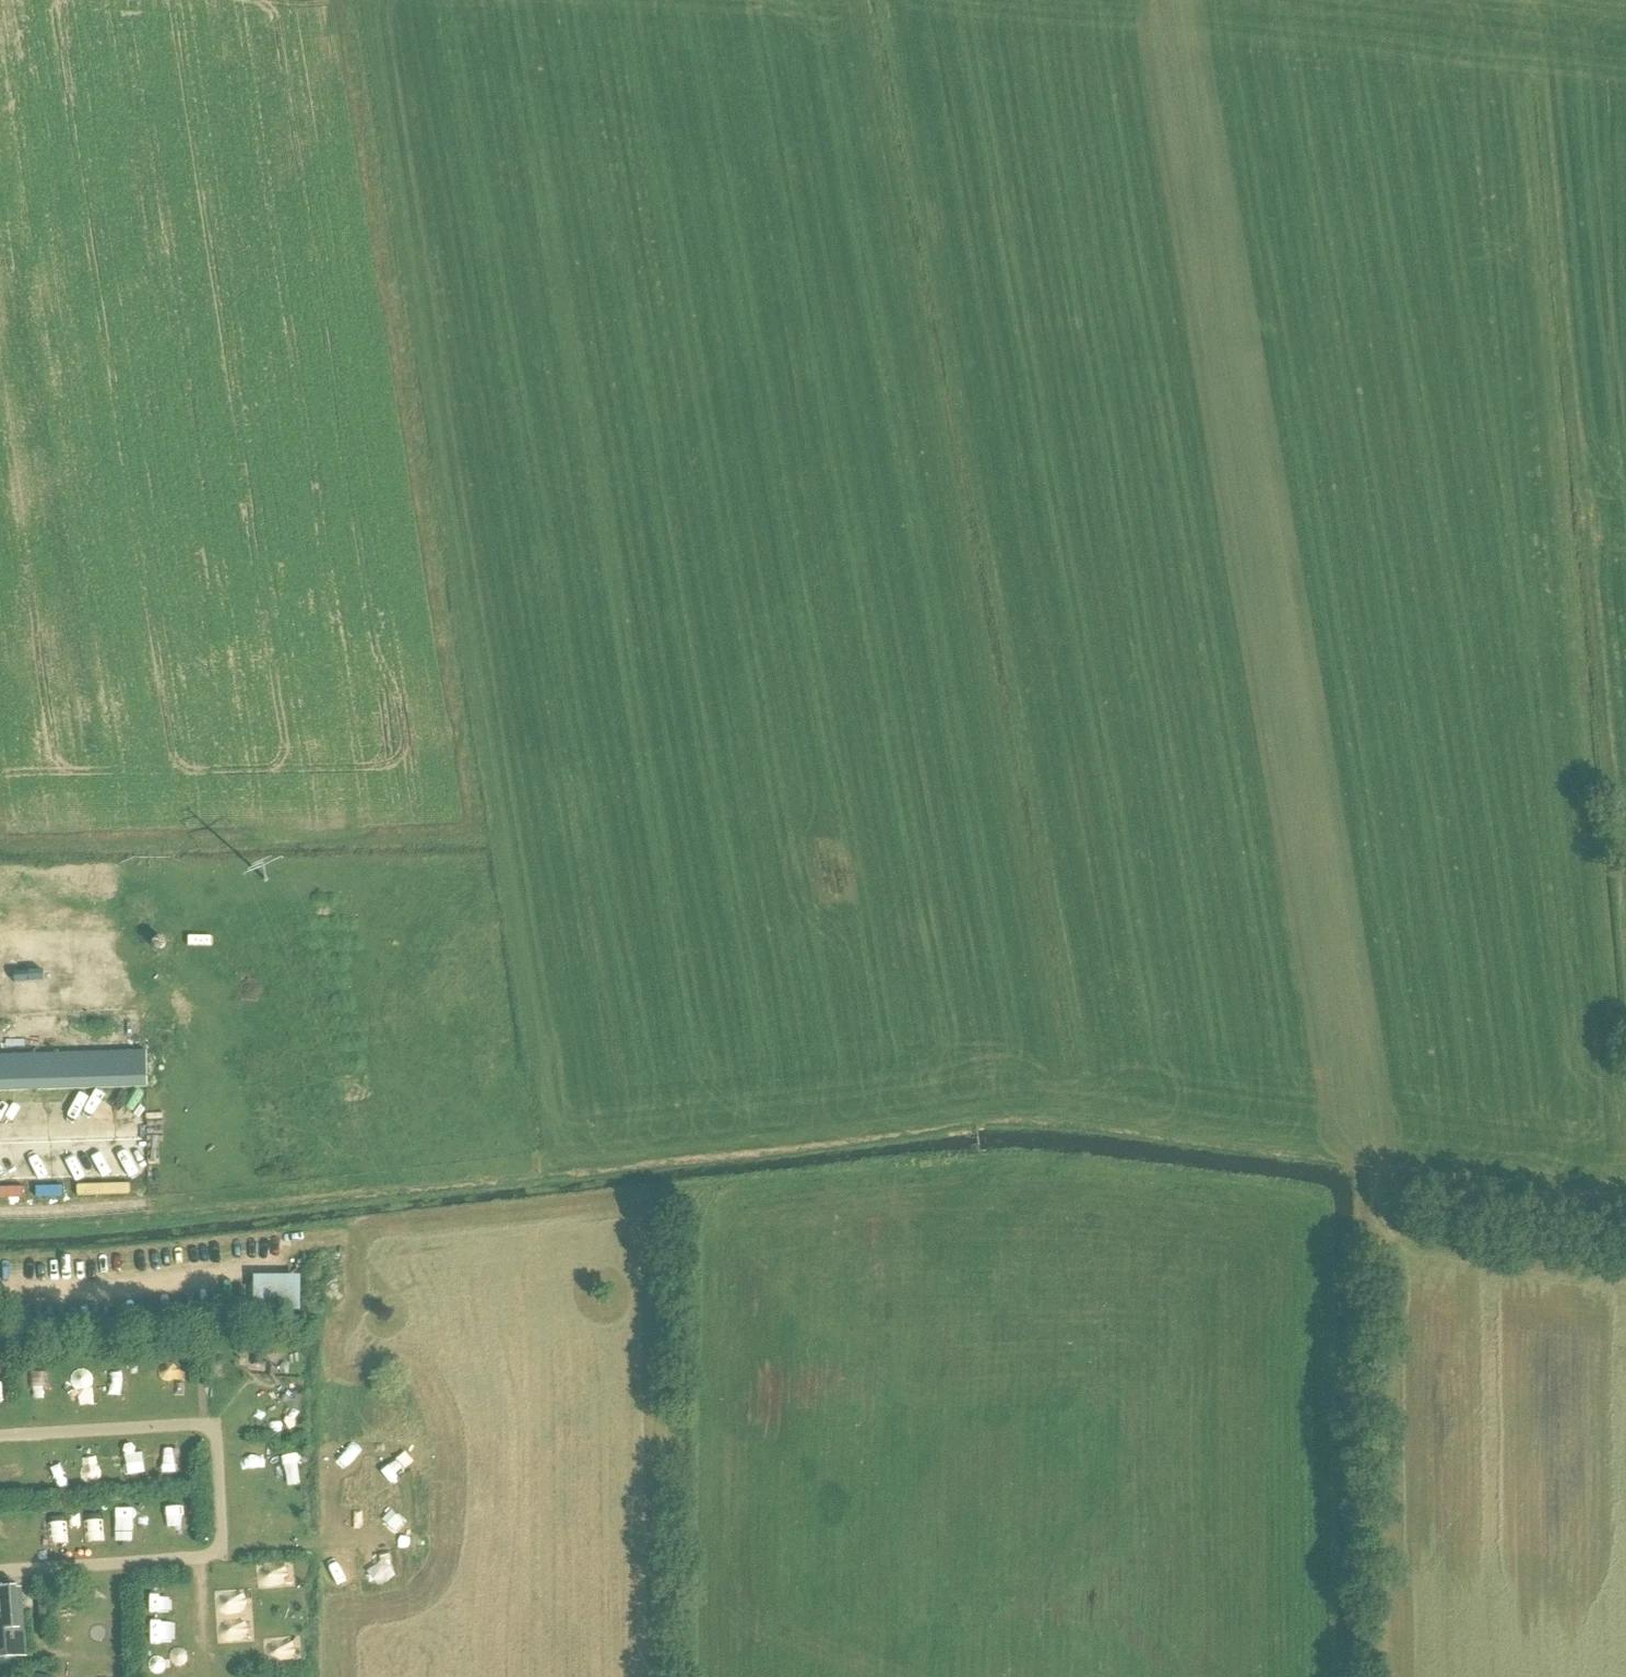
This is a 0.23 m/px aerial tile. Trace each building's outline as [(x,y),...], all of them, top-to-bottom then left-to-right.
[(133,900),(139,919),(149,915),(143,897),(133,900)] [(43,971),(15,972),(15,982),(43,981),(43,971)] [(148,1087),(147,1052),(0,1057),(0,1092),(148,1087)] [(292,1370),(291,1350),(274,1351),(274,1371),(292,1370)] [(263,1352),(252,1352),(252,1365),(263,1365),(263,1352)] [(18,1667),(12,1589),(0,1590),(0,1668),(18,1667)]
